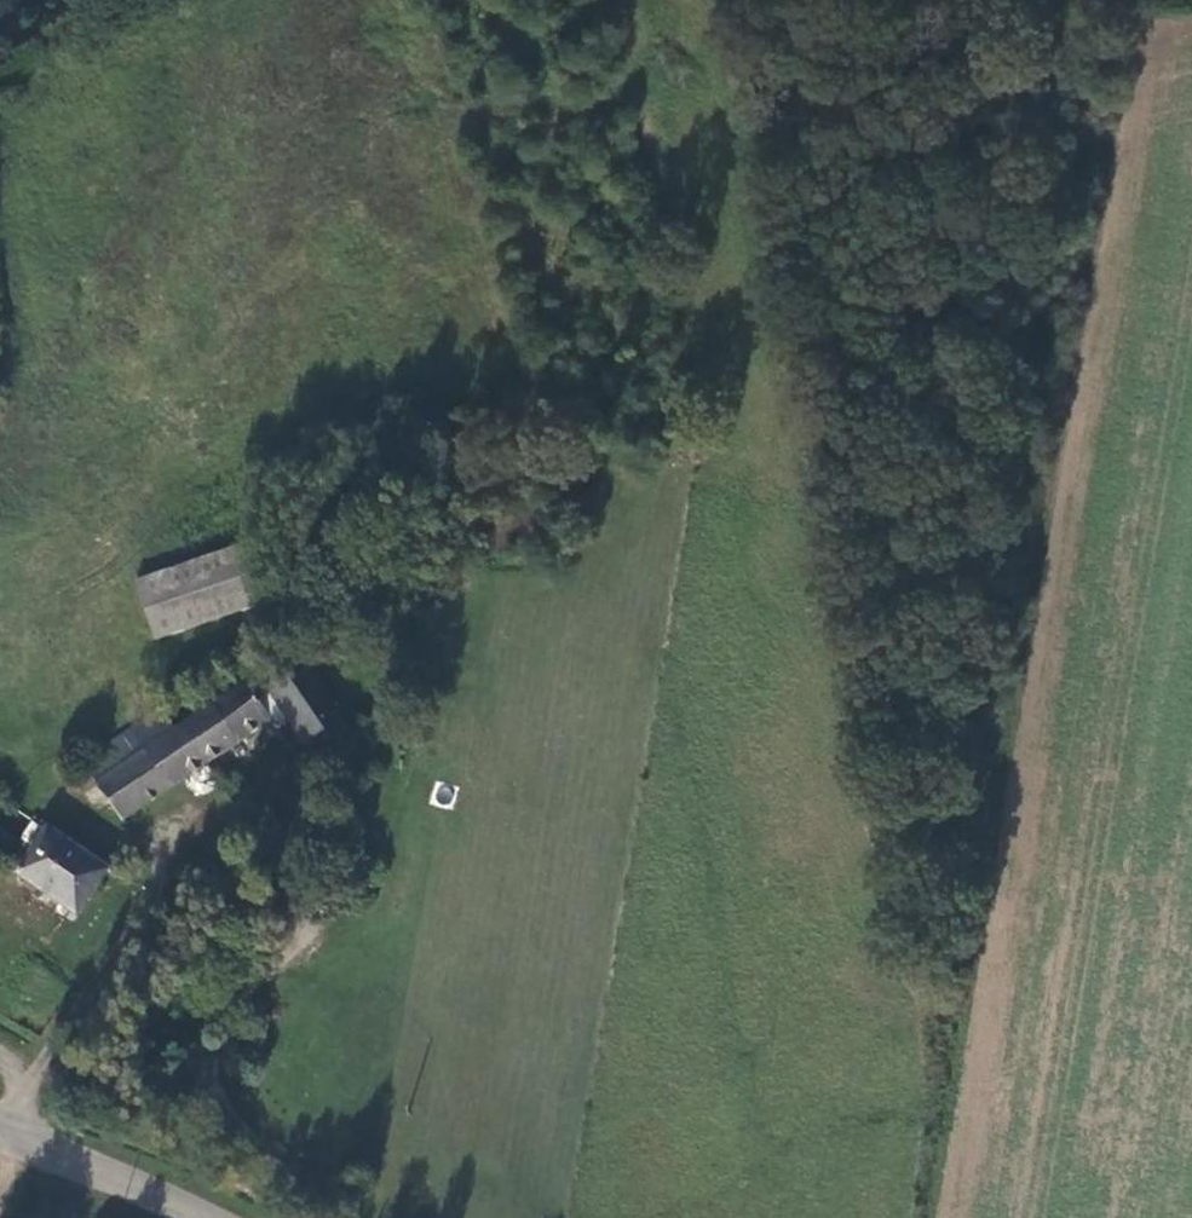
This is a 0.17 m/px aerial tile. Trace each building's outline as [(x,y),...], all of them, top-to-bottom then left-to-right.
[(253,544),(140,583),(159,640),(273,600),(253,544)] [(311,670),(281,689),(291,705),(308,741),(311,742),(326,732),(327,720),(338,712),(311,670)] [(205,764),(269,721),(244,681),(179,728),(205,764)] [(262,702),(272,718),(291,705),(281,689),(262,702)] [(303,742),(308,741),(291,705),(272,718),(275,723),(281,724),(287,720),(303,742)] [(135,758),(175,730),(162,711),(122,737),(135,758)] [(109,829),(205,764),(179,728),(175,730),(135,758),(122,737),(84,763),(98,784),(86,793),(109,829)] [(107,871),(47,830),(17,874),(76,915),(107,871)]
